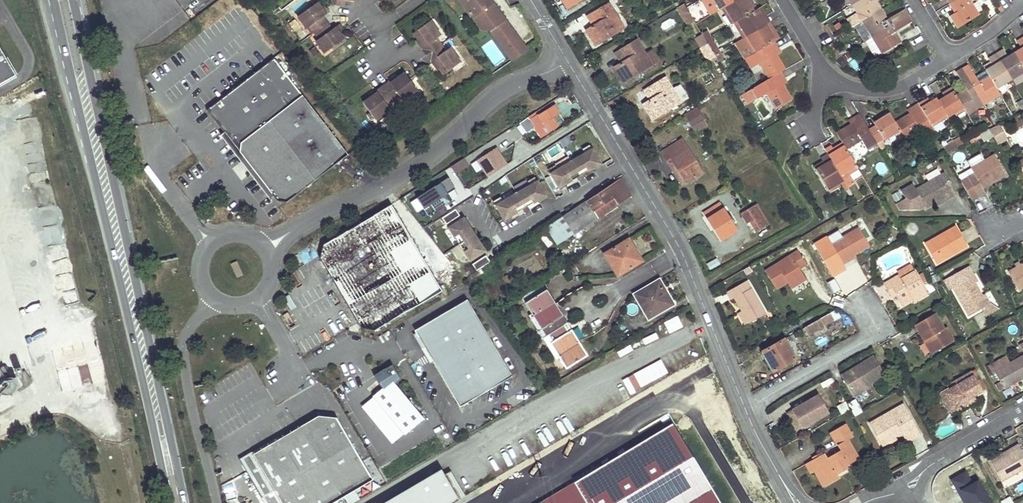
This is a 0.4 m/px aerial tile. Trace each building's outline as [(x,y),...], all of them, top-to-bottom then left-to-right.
[(473,16),(482,28),(492,30),(514,60),(529,49),(507,20),(494,1),(493,0),(461,0),(473,16)] [(715,12),(720,8),(715,0),(707,0),(715,12)] [(720,8),(725,6),(735,0),(715,0),(720,8)] [(725,6),(734,22),(735,22),(759,7),(755,0),(750,0),(749,0),(745,3),(743,0),(735,0),(725,6)] [(853,4),(856,10),(846,17),(850,25),(861,18),(862,20),(882,9),(877,0),(860,0),(853,4)] [(950,3),(955,12),(950,15),(958,27),(980,15),(972,2),(971,0),(956,0),(950,3)] [(323,7),(319,1),(299,15),(308,28),(311,26),(320,38),(317,40),(326,53),(345,39),(340,31),(337,26),(334,28),(325,16),(328,14),(323,7)] [(610,3),(588,15),(594,25),(588,29),(597,44),(624,28),(610,3)] [(684,3),(678,7),(688,24),(694,20),(684,3)] [(326,5),(323,7),(328,14),(331,12),(326,5)] [(766,15),(761,6),(759,7),(735,22),(740,30),(743,29),(747,36),(763,27),(759,20),(764,17),(766,15)] [(882,9),(862,20),(872,36),(908,14),(905,9),(888,19),(882,9)] [(908,14),(872,36),(882,53),(902,42),(896,31),(912,21),(908,14)] [(764,17),(759,20),(763,27),(768,24),(764,17)] [(442,35),(431,21),(414,34),(419,40),(422,44),(420,46),(436,66),(438,65),(441,69),(445,75),(462,62),(451,48),(446,51),(437,39),(442,35)] [(768,24),(763,27),(766,33),(771,30),(768,24)] [(763,27),(747,36),(751,42),(748,44),(753,53),(775,40),(780,38),(774,28),(771,30),(766,33),(763,27)] [(708,30),(702,33),(706,39),(711,36),(708,30)] [(702,33),(695,37),(701,48),(708,43),(706,39),(702,33)] [(711,36),(706,39),(708,43),(715,55),(721,52),(711,36)] [(637,39),(618,51),(624,61),(616,66),(625,81),(653,64),(646,53),(637,39)] [(753,53),(745,58),(751,68),(761,63),(770,78),(782,71),(787,68),(778,53),(776,49),(779,47),(775,40),(753,53)] [(708,43),(701,48),(708,60),(716,56),(715,55),(708,43)] [(831,44),(826,47),(834,59),(838,57),(831,44)] [(0,46),(0,85),(17,75),(0,46)] [(653,49),(646,53),(653,64),(659,60),(653,49)] [(996,53),(1012,79),(1022,72),(1022,66),(1016,55),(1009,59),(1008,57),(1003,49),(996,53)] [(994,66),(987,69),(990,75),(997,87),(1012,79),(996,53),(989,58),(994,66)] [(350,153),(274,57),(208,109),(278,202),(288,201),(350,153)] [(969,64),(963,68),(984,105),(1001,94),(997,87),(990,75),(980,81),(969,64)] [(967,88),(957,95),(966,111),(968,114),(984,105),(963,68),(957,71),(967,88)] [(770,78),(752,88),(759,98),(768,93),(776,108),(794,98),(785,84),(783,81),(786,78),(782,71),(770,78)] [(404,100),(418,90),(406,73),(400,77),(396,80),(395,78),(374,93),(375,95),(370,98),(364,102),(376,119),(391,109),(388,104),(400,95),(404,100)] [(666,77),(646,89),(652,99),(644,103),(653,118),(688,97),(681,85),(673,89),(666,77)] [(957,95),(952,87),(943,93),(944,96),(947,100),(941,104),(947,114),(949,117),(955,114),(957,116),(966,111),(957,95)] [(752,88),(748,90),(754,101),(759,98),(752,88)] [(928,97),(918,103),(933,126),(942,121),(941,118),(947,114),(941,104),(940,102),(933,107),(930,101),(928,97)] [(937,98),(930,101),(933,107),(940,102),(938,99),(937,98)] [(910,113),(896,122),(901,131),(906,138),(921,130),(926,138),(936,132),(933,126),(918,103),(911,107),(914,111),(910,113)] [(555,104),(540,114),(550,131),(559,126),(553,117),(560,112),(555,104)] [(697,106),(685,113),(690,122),(702,115),(697,106)] [(876,125),(870,129),(878,143),(884,139),(885,140),(901,131),(896,122),(890,113),(874,122),(876,125)] [(852,124),(838,132),(845,144),(848,149),(863,140),(868,148),(878,143),(870,129),(861,114),(854,117),(856,121),(852,124)] [(702,115),(690,122),(694,131),(707,124),(702,115)] [(1000,126),(992,132),(994,137),(998,143),(1007,138),(1000,126)] [(502,136),(508,146),(522,138),(516,128),(502,136)] [(992,132),(990,130),(982,135),(986,141),(994,137),(992,132)] [(683,138),(663,152),(668,161),(672,158),(687,182),(704,171),(683,138)] [(602,165),(590,144),(583,148),(586,153),(559,169),(556,164),(549,168),(561,189),(568,185),(567,183),(578,177),(576,172),(581,169),(584,173),(594,167),(595,169),(602,165)] [(845,144),(835,151),(837,154),(838,157),(833,161),(836,166),(842,175),(848,171),(850,173),(859,168),(848,149),(845,144)] [(496,148),(475,162),(487,179),(507,164),(496,148)] [(996,155),(972,168),(975,173),(968,177),(979,196),(986,192),(984,188),(992,183),(992,181),(995,179),(997,181),(1008,175),(996,155)] [(831,156),(825,160),(830,169),(836,166),(833,161),(831,157),(831,156)] [(672,158),(668,161),(683,184),(687,182),(672,158)] [(449,167),(454,175),(468,167),(463,159),(449,167)] [(825,160),(815,166),(831,193),(840,188),(838,184),(845,180),(842,175),(836,166),(830,169),(825,160)] [(924,175),(927,181),(940,174),(937,169),(924,175)] [(958,194),(946,174),(917,191),(926,207),(936,202),(940,200),(948,195),(950,198),(958,194)] [(548,196),(536,176),(529,180),(532,185),(505,201),(502,196),(495,201),(507,221),(514,217),(513,215),(524,209),(522,204),(527,201),(529,206),(540,199),(541,201),(548,196)] [(409,203),(416,215),(429,207),(435,217),(453,206),(453,207),(468,198),(457,179),(450,183),(448,179),(409,203)] [(621,179),(565,217),(575,232),(600,216),(597,212),(601,209),(604,213),(632,195),(621,179)] [(499,182),(489,188),(494,197),(504,192),(499,182)] [(360,322),(362,327),(374,329),(444,289),(393,203),(324,243),(321,256),(360,322)] [(721,203),(706,213),(722,239),(738,229),(734,224),(728,215),(721,203)] [(757,204),(742,212),(748,222),(751,221),(757,230),(768,224),(757,204)] [(448,224),(462,215),(457,209),(444,218),(448,224)] [(731,214),(728,215),(734,224),(737,223),(731,214)] [(565,217),(549,228),(559,243),(575,232),(565,217)] [(487,251),(465,218),(450,228),(472,261),(487,251)] [(934,239),(926,244),(938,264),(969,246),(968,245),(960,231),(957,226),(946,233),(947,235),(936,242),(934,239)] [(960,231),(968,245),(975,241),(967,227),(960,231)] [(870,246),(860,228),(843,238),(839,231),(823,240),(827,247),(832,245),(836,252),(842,262),(855,254),(870,246)] [(946,233),(934,239),(936,242),(947,235),(946,233)] [(629,238),(605,252),(618,275),(643,261),(629,238)] [(832,255),(836,252),(832,245),(827,247),(832,255)] [(798,251),(764,269),(775,288),(786,282),(801,273),(799,269),(806,265),(798,251)] [(857,258),(855,254),(842,262),(844,266),(857,258)] [(492,261),(488,255),(475,264),(479,270),(492,261)] [(717,257),(708,263),(711,269),(720,263),(717,257)] [(243,275),(237,262),(231,265),(237,278),(243,275)] [(1009,271),(1019,289),(1022,287),(1022,263),(1009,271)] [(915,270),(912,264),(898,272),(899,274),(885,283),(888,290),(893,287),(897,294),(902,302),(912,296),(915,301),(929,293),(915,270)] [(978,281),(970,266),(945,280),(950,289),(953,287),(970,316),(983,309),(989,305),(983,295),(976,282),(978,281)] [(801,273),(786,282),(790,288),(805,280),(801,273)] [(660,279),(634,293),(645,312),(649,309),(654,316),(675,304),(660,279)] [(748,281),(728,292),(732,299),(735,297),(742,310),(748,323),(766,313),(748,281)] [(547,288),(525,302),(532,313),(546,335),(549,333),(564,324),(560,317),(564,315),(547,288)] [(983,295),(989,305),(991,304),(986,293),(983,295)] [(469,301),(417,332),(418,334),(435,363),(461,406),(513,376),(469,301)] [(989,305),(983,309),(987,316),(999,309),(991,304),(989,305)] [(649,309),(645,312),(649,319),(654,316),(649,309)] [(841,316),(838,309),(804,328),(808,335),(824,326),(823,325),(834,319),(834,320),(841,316)] [(748,323),(742,310),(738,312),(745,324),(748,323)] [(532,313),(529,315),(542,337),(546,335),(532,313)] [(936,313),(915,324),(924,341),(928,338),(935,352),(954,341),(946,327),(944,328),(936,313)] [(564,324),(549,333),(553,340),(550,342),(560,357),(567,368),(588,355),(580,341),(572,329),(569,331),(564,324)] [(546,335),(542,337),(556,359),(560,357),(550,342),(553,340),(549,333),(546,335)] [(435,363),(418,334),(415,336),(432,364),(435,363)] [(928,338),(924,341),(932,354),(935,352),(928,338)] [(795,359),(784,339),(763,351),(775,371),(795,359)] [(994,371),(1009,362),(1005,355),(990,364),(994,371)] [(994,371),(1000,382),(995,385),(999,392),(1022,378),(1022,355),(1009,362),(994,371)] [(869,383),(884,375),(874,357),(840,376),(852,397),(863,390),(862,388),(869,383)] [(17,375),(23,385),(31,380),(25,370),(17,375)] [(975,397),(983,391),(972,371),(955,381),(956,384),(948,389),(951,395),(947,397),(947,401),(953,406),(959,411),(969,406),(967,401),(975,397)] [(424,419),(392,380),(373,396),(404,435),(424,419)] [(941,393),(942,405),(954,414),(959,411),(953,406),(947,401),(947,397),(951,395),(948,389),(941,393)] [(977,401),(975,397),(967,401),(969,406),(977,401)] [(855,416),(861,413),(854,400),(848,404),(855,416)] [(818,417),(809,401),(794,410),(803,426),(818,417)] [(921,434),(905,405),(870,424),(879,441),(887,437),(888,440),(895,437),(901,433),(907,443),(921,434)] [(322,415),(257,453),(259,457),(263,464),(250,472),(269,502),(335,502),(377,479),(340,417),(322,415)] [(848,439),(852,436),(845,424),(830,433),(840,450),(828,457),(825,452),(806,463),(811,473),(814,471),(818,469),(827,485),(840,478),(838,474),(835,470),(846,465),(858,458),(848,439)] [(897,441),(895,437),(888,440),(887,437),(879,441),(884,448),(897,441)] [(1022,470),(1022,451),(1019,444),(1006,451),(1007,454),(1002,457),(991,463),(1002,483),(1022,470)] [(990,460),(991,463),(1002,457),(1007,454),(1006,451),(990,460)] [(257,453),(244,461),(250,472),(263,464),(259,457),(257,453)] [(835,470),(838,474),(849,468),(846,465),(835,470)] [(458,500),(440,469),(383,502),(453,502),(458,500)] [(827,485),(818,469),(814,471),(823,487),(827,485)] [(242,501),(238,488),(226,492),(230,502),(235,502),(242,501)]
